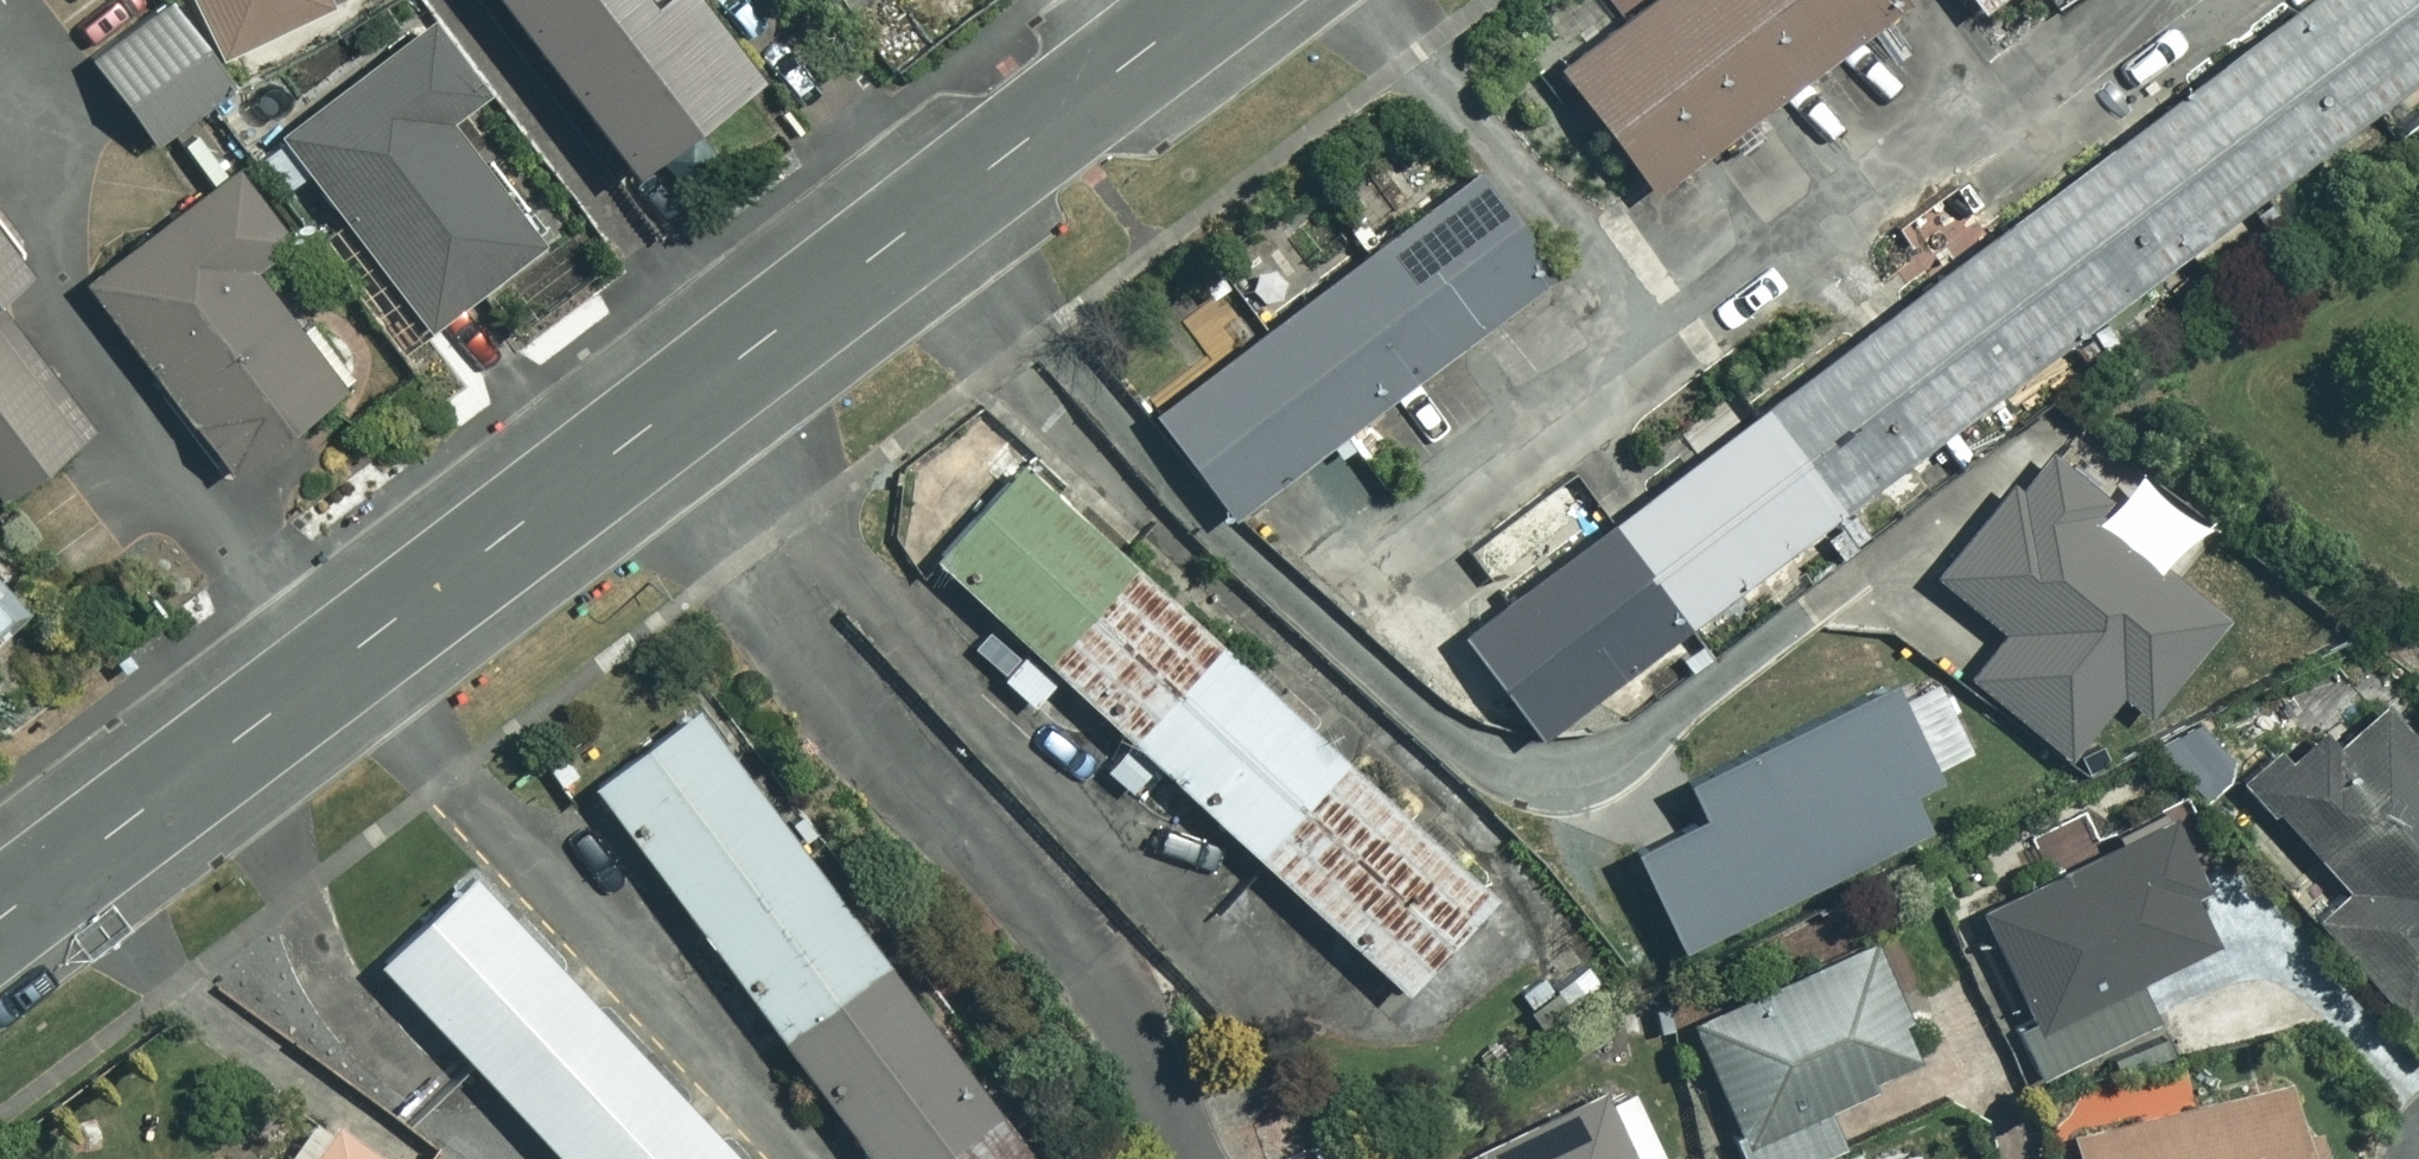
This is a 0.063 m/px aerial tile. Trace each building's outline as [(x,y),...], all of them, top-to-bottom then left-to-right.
[(221,59),(346,0),(193,0),(221,59)] [(633,184),(672,154),(691,179),(721,156),(704,133),(760,89),(690,0),(673,0),(651,17),(637,0),(490,0),(633,184)] [(1560,81),(1651,202),(1918,0),(1666,0),(1560,81)] [(1754,405),(1833,510),(2418,69),(2418,0),(2292,0),(1754,405)] [(1979,19),(2005,0),(1965,0),(1979,19)] [(230,98),(170,13),(93,67),(153,152),(230,98)] [(427,336),(571,229),(504,140),(476,161),(449,125),(486,97),(435,29),(283,143),(427,336)] [(257,284),(304,249),(216,131),(171,165),(203,207),(89,292),(231,481),(342,398),(257,284)] [(1548,281),(1474,184),(1156,426),(1230,523),(1548,281)] [(0,233),(0,310),(37,281),(0,233)] [(5,505),(89,441),(0,324),(0,499),(5,505)] [(1833,510),(1754,405),(1599,520),(1678,625),(1833,510)] [(1996,630),(1960,674),(2062,756),(2113,694),(2141,717),(2223,617),(2094,512),(2104,500),(2043,450),(2012,488),(2003,480),(1926,573),(1996,630)] [(1128,749),(1218,652),(1024,473),(934,570),(1026,655),(998,685),(1031,716),(1059,685),(1128,749)] [(1678,625),(1599,520),(1450,633),(1529,738),(1678,625)] [(27,614),(8,592),(26,575),(0,546),(0,639),(27,614)] [(1128,749),(1103,776),(1129,799),(1154,772),(1255,865),(1344,768),(1218,652),(1128,749)] [(1621,852),(1668,950),(1920,830),(1903,794),(1930,781),(1882,681),(1672,780),(1691,819),(1621,852)] [(2351,682),(2241,785),(2349,900),(2319,927),(2406,1019),(2418,1007),(2418,754),(2351,682)] [(688,910),(795,830),(696,697),(588,777),(688,910)] [(1344,768),(1255,865),(1401,1000),(1491,904),(1344,768)] [(894,962),(795,830),(688,910),(787,1042),(894,962)] [(2223,948),(2170,830),(1981,916),(2031,1026),(2018,1032),(2041,1082),(2156,1031),(2136,988),(2223,948)] [(472,1058),(566,970),(470,869),(376,957),(472,1058)] [(1869,953),(1692,1024),(1746,1158),(1831,1158),(1844,1154),(1825,1106),(1916,1070),(1869,953)] [(989,1089),(894,962),(787,1042),(874,1158),(895,1158),(989,1089)] [(689,1100),(566,970),(472,1058),(567,1158),(627,1158),(689,1100)] [(989,1089),(895,1158),(1041,1158),(989,1089)] [(2293,1092),(2074,1144),(2077,1158),(2309,1158),(2293,1092)] [(1635,1098),(1605,1113),(1600,1102),(1484,1158),(1665,1158),(1635,1098)] [(627,1158),(745,1158),(689,1100),(627,1158)] [(318,1127),(296,1158),(364,1158),(318,1127)]
